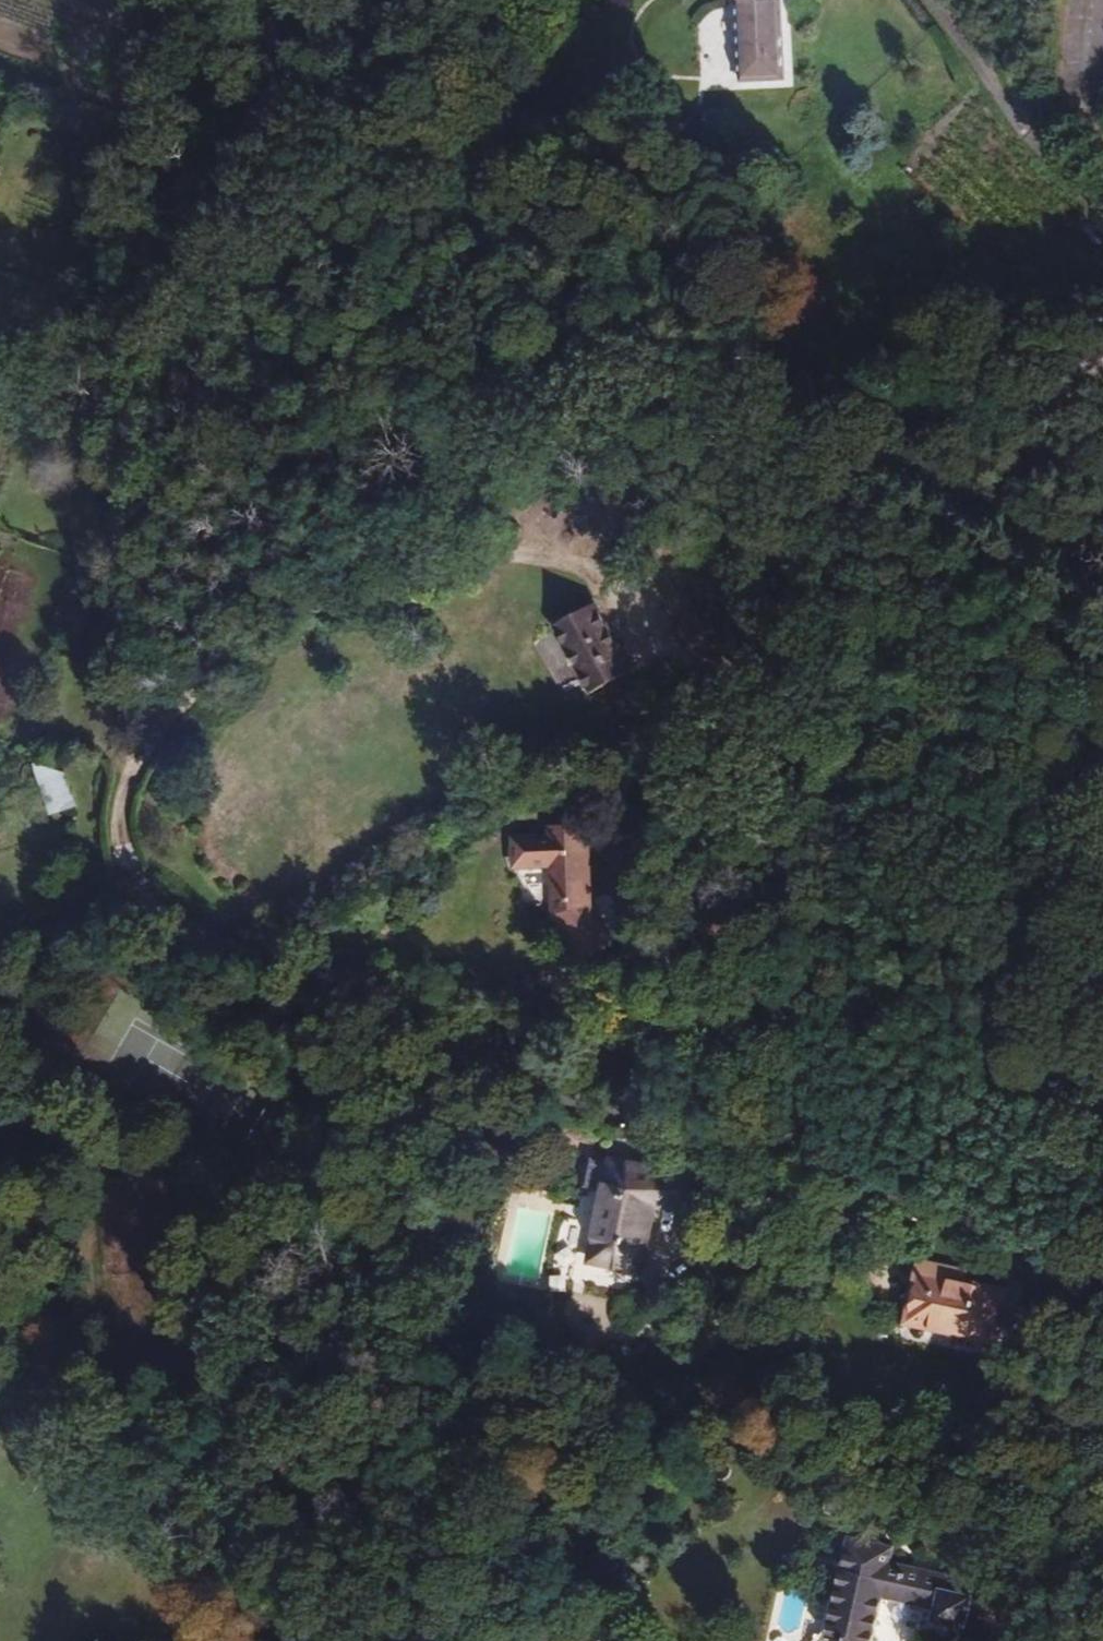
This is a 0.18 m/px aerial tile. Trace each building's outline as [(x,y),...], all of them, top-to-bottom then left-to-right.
[(779,0),(735,0),(736,0),(736,78),(782,81),(783,4),(779,0)] [(596,657),(559,589),(518,612),(556,679),(596,657)] [(75,808),(66,765),(33,772),(43,815),(75,808)] [(527,918),(519,836),(481,840),(481,847),(445,850),(447,882),(484,879),(488,929),(516,972),(547,952),(527,918)] [(700,1177),(614,1158),(592,1261),(640,1270),(654,1202),(692,1210),(700,1177)] [(919,1266),(907,1321),(960,1333),(958,1343),(1001,1352),(1012,1299),(959,1288),(962,1275),(919,1266)] [(849,1536),(826,1638),(834,1640),(836,1640),(874,1640),(884,1598),(936,1610),(933,1621),(966,1628),(973,1596),(971,1595),(974,1581),(891,1562),(894,1547),(849,1536)]
